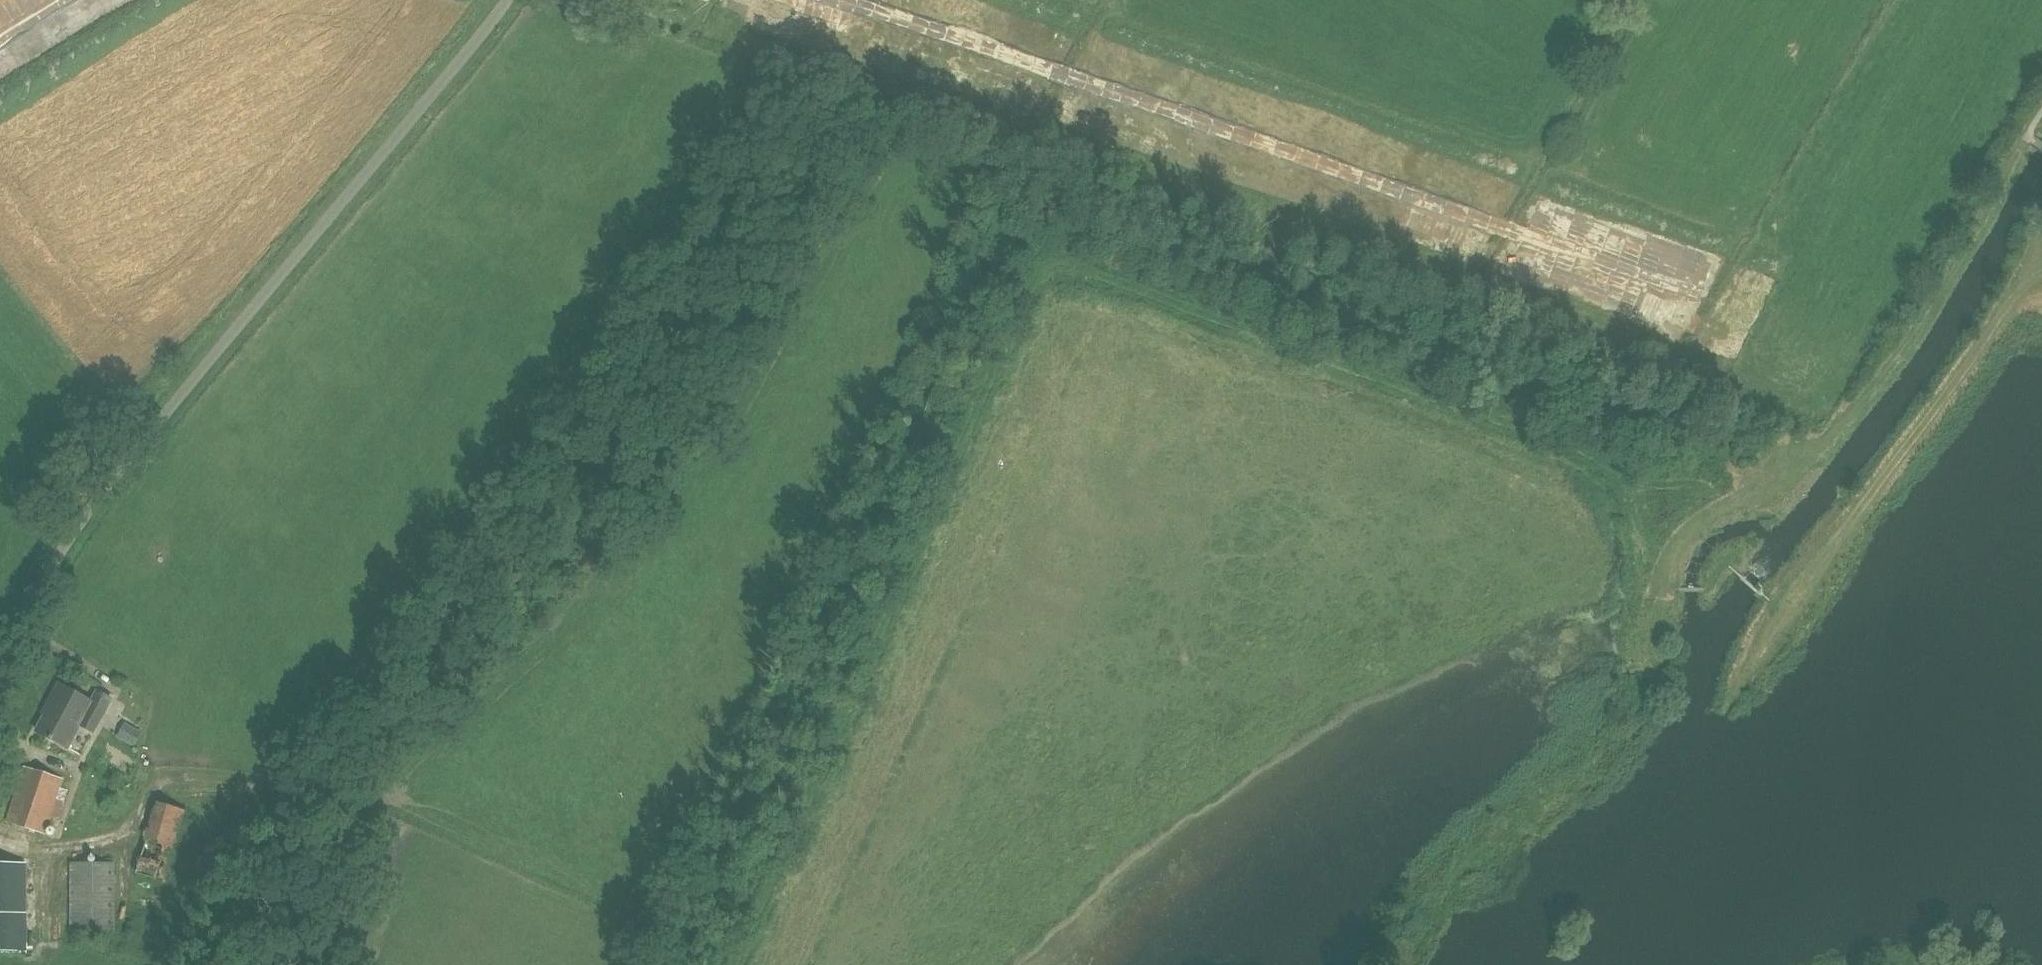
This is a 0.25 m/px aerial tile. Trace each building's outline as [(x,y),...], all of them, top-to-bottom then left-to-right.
[(75,484),(71,489),(77,493),(80,489),(75,484)] [(37,730),(65,746),(73,733),(75,734),(81,725),(94,732),(112,699),(98,691),(92,701),(60,684),(51,700),(53,702),(37,730)] [(127,724),(119,738),(137,748),(145,733),(127,724)] [(69,790),(60,787),(62,778),(25,766),(8,820),(45,832),(50,816),(60,819),(69,790)] [(199,814),(156,801),(134,872),(176,885),(185,855),(176,852),(180,838),(191,841),(199,814)] [(116,933),(116,862),(70,862),(71,932),(116,933)] [(0,863),(0,950),(27,950),(26,863),(0,863)]
